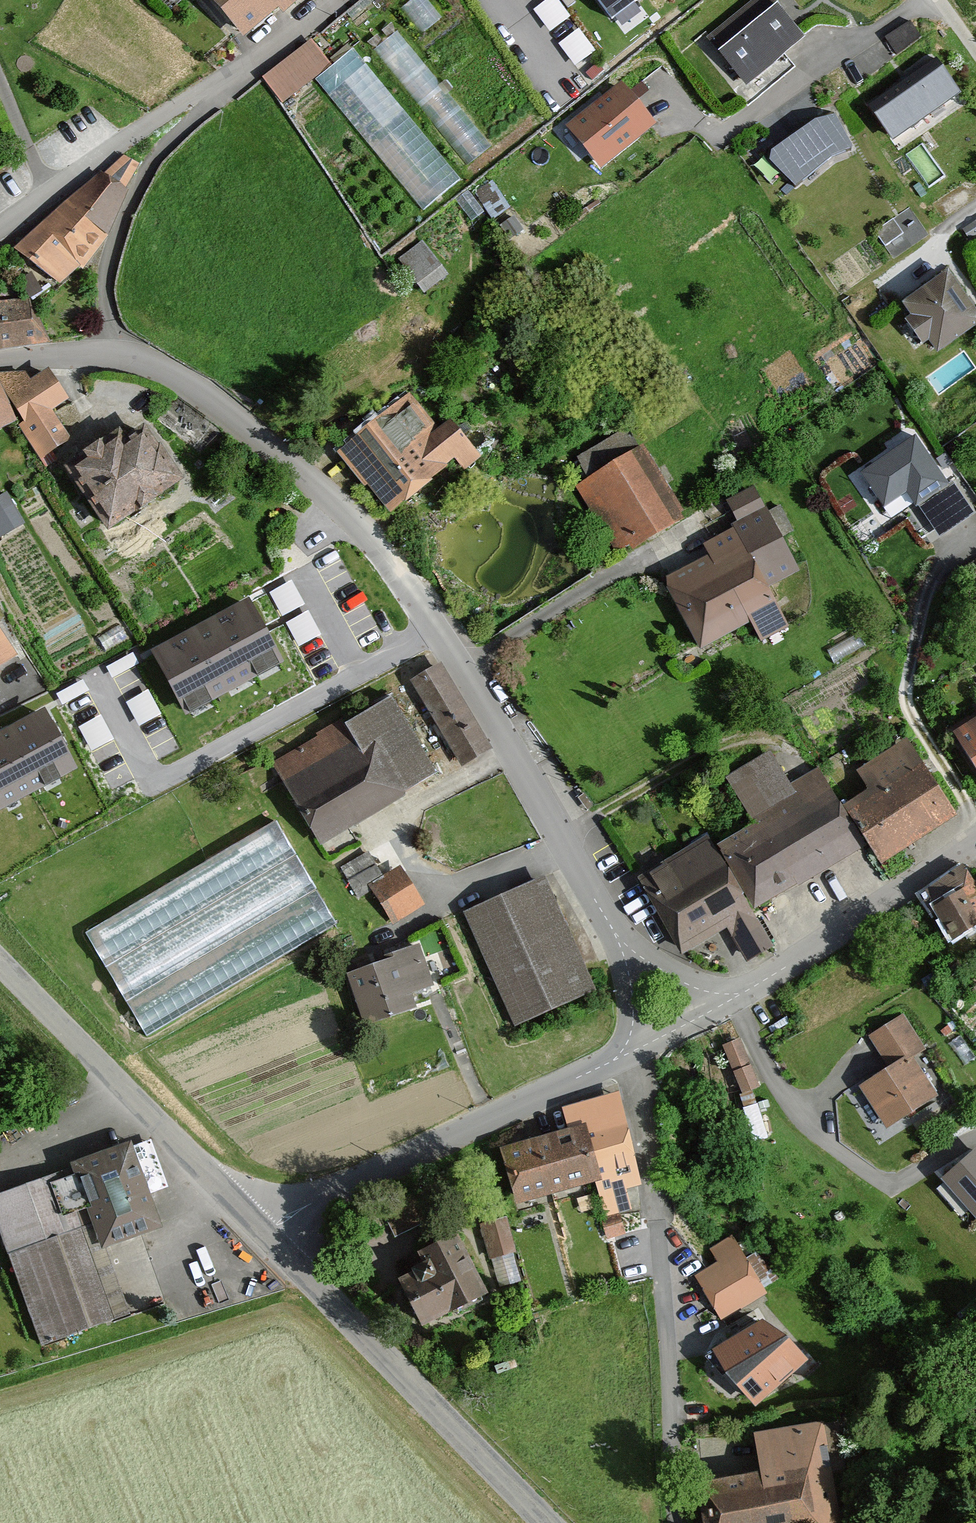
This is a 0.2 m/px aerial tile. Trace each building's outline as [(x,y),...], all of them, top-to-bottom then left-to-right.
[(264,14),(269,20),(295,0),(196,0),(226,41),(264,14)] [(442,12),(432,0),(407,0),(403,3),(423,28),(442,12)] [(612,22),(642,0),(596,0),(612,22)] [(804,41),(772,0),(759,0),(706,42),(744,89),(804,41)] [(561,39),(578,60),(598,45),(581,23),(561,39)] [(378,41),(467,160),(490,143),(402,24),(378,41)] [(317,35),(305,45),(320,64),(332,54),(324,44),(317,35)] [(305,45),(255,85),(275,109),(324,69),(320,64),(305,45)] [(879,148),(948,99),(922,63),(853,111),(879,148)] [(600,175),(656,131),(620,85),(564,130),(600,175)] [(811,124),(764,158),(795,192),(833,161),(856,153),(833,119),(811,124)] [(96,173),(7,249),(54,288),(74,268),(79,272),(104,240),(102,237),(123,193),(140,167),(121,156),(99,176),(96,173)] [(489,180),(478,187),(494,212),(505,204),(489,180)] [(899,251),(929,228),(910,203),(880,227),(899,251)] [(400,253),(427,287),(451,269),(424,234),(400,253)] [(901,322),(895,326),(911,351),(917,347),(926,360),(973,328),(939,278),(892,309),(901,322)] [(50,350),(45,299),(0,304),(0,355),(50,350)] [(28,381),(23,373),(0,375),(0,379),(19,414),(42,450),(65,436),(48,407),(65,397),(48,370),(28,381)] [(19,414),(0,379),(0,424),(19,414)] [(453,476),(482,455),(459,425),(438,441),(403,396),(326,456),(377,521),(447,467),(453,476)] [(127,439),(120,429),(70,463),(111,523),(178,477),(144,427),(127,439)] [(620,436),(572,461),(581,479),(566,487),(607,562),(677,524),(637,450),(630,453),(620,436)] [(950,489),(916,439),(859,477),(883,513),(906,498),(915,511),(920,509),(950,489)] [(950,489),(920,509),(940,539),(975,515),(954,485),(950,489)] [(653,587),(689,654),(742,626),(754,645),(781,628),(766,604),(760,594),(794,575),(775,542),(791,533),(777,511),(763,520),(749,492),(721,506),(734,532),(724,538),(722,534),(695,551),(701,561),(653,587)] [(21,528),(1,496),(0,497),(0,541),(21,528)] [(283,609),(305,599),(294,576),(273,586),(283,609)] [(248,600),(153,650),(186,710),(280,660),(248,600)] [(450,773),(487,751),(441,673),(403,695),(450,773)] [(391,699),(280,765),(325,838),(435,771),(391,699)] [(0,733),(0,806),(76,766),(45,709),(0,733)] [(83,719),(90,739),(110,732),(103,711),(83,719)] [(975,795),(975,716),(940,740),(975,795)] [(848,774),(859,793),(831,810),(864,868),(943,823),(898,745),(848,774)] [(808,775),(782,789),(763,756),(717,782),(744,829),(706,851),(742,915),(852,853),(808,775)] [(88,921),(145,1027),(341,923),(284,816),(88,921)] [(739,966),(764,951),(742,915),(706,851),(699,839),(630,879),(673,954),(717,930),(739,966)] [(386,931),(417,911),(392,870),(360,890),(386,931)] [(919,897),(947,941),(975,923),(975,899),(959,872),(919,897)] [(510,1030),(588,994),(535,880),(457,916),(510,1030)] [(371,962),(373,966),(336,978),(354,1030),(404,1013),(399,1000),(426,990),(411,948),(371,962)] [(906,1018),(871,1039),(889,1069),(861,1086),(888,1129),(937,1099),(913,1060),(927,1051),(906,1018)] [(741,1031),(723,1040),(746,1088),(764,1079),(741,1031)] [(504,1208),(570,1190),(573,1201),(590,1197),(595,1219),(623,1212),(618,1190),(629,1188),(607,1096),(551,1109),(557,1131),(487,1151),(504,1208)] [(149,1234),(137,1202),(159,1193),(140,1145),(117,1154),(115,1148),(65,1168),(99,1253),(149,1234)] [(946,1179),(975,1212),(975,1152),(946,1179)] [(0,1194),(0,1265),(33,1349),(123,1313),(99,1253),(65,1168),(0,1194)] [(481,1262),(486,1260),(497,1293),(516,1287),(506,1255),(509,1255),(501,1221),(472,1228),(481,1262)] [(385,1293),(404,1333),(436,1318),(437,1321),(477,1303),(446,1238),(407,1256),(417,1278),(385,1293)] [(689,1277),(713,1322),(758,1299),(751,1286),(764,1280),(751,1256),(740,1262),(729,1242),(705,1254),(712,1266),(689,1277)] [(762,1327),(712,1355),(727,1387),(756,1413),(811,1367),(762,1327)] [(766,1474),(701,1484),(707,1522),(838,1522),(822,1425),(760,1435),(766,1474)]
